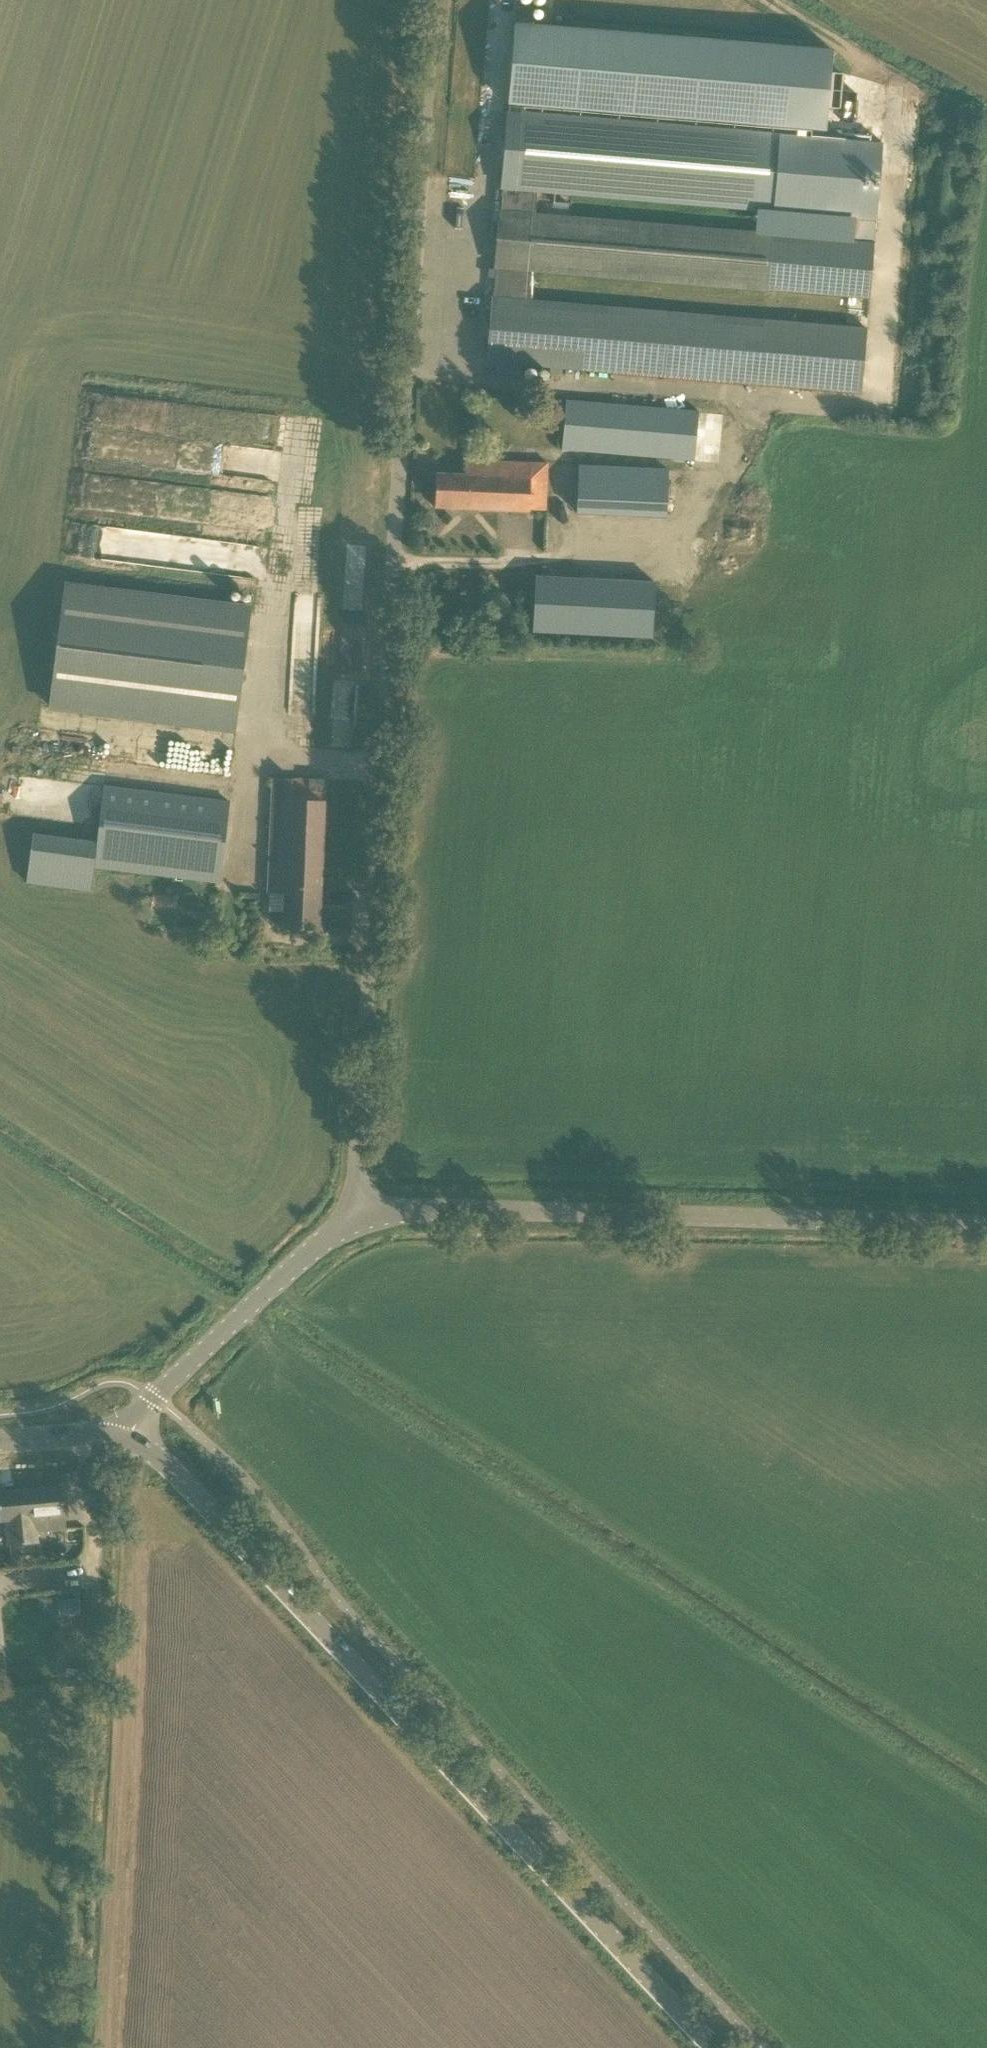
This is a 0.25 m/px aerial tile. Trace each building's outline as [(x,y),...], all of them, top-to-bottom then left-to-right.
[(515,27),(508,106),(825,132),(827,109),(829,76),(831,53),(515,27)] [(882,143),(508,112),(501,190),(502,190),(500,213),(495,266),(496,266),(494,298),(493,298),(487,366),(496,367),(522,369),(522,364),(760,384),(862,392),(867,330),(765,321),(529,301),(532,269),(768,289),(871,298),(875,244),(773,236),(536,216),(538,193),(876,220),(882,143)] [(496,367),(495,378),(521,380),(522,369),(496,367)] [(708,421),(708,412),(567,400),(563,450),(694,461),(698,420),(708,421)] [(546,511),(548,463),(466,460),(465,475),(436,474),(435,507),(530,511),(530,510),(546,511)] [(667,517),(669,469),(581,465),(580,513),(667,517)] [(656,581),(537,575),(534,632),(653,638),(656,581)] [(49,705),(236,729),(251,610),(64,586),(49,705)] [(319,930),(326,780),(273,778),(268,893),(284,893),(284,911),(283,928),(319,930)] [(219,882),(229,802),(105,786),(98,843),(83,841),(81,857),(31,851),(27,882),(91,890),(94,867),(219,882)] [(10,1545),(38,1542),(37,1533),(66,1531),(62,1487),(19,1490),(21,1514),(7,1515),(10,1545)]
